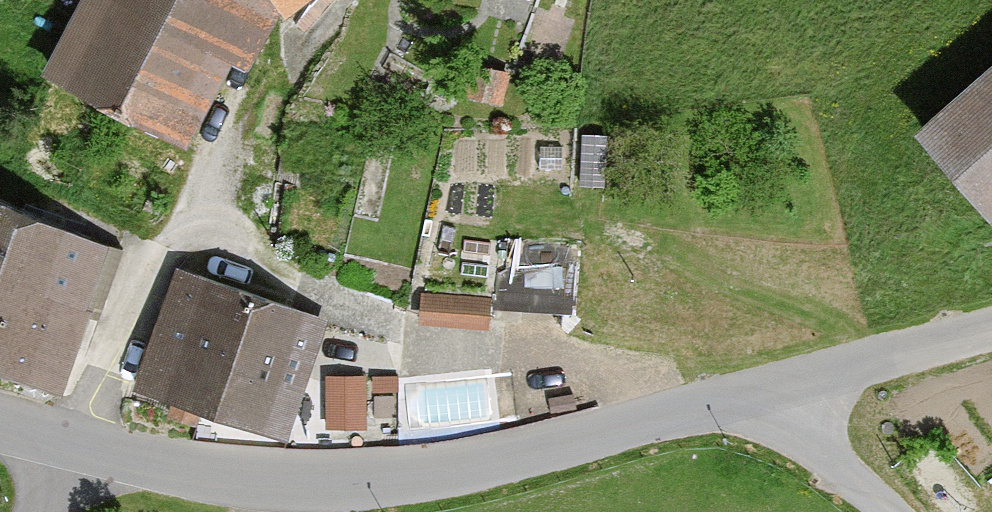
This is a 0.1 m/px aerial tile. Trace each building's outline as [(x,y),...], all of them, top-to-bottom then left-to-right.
[(32,73),(200,136),(273,0),(69,0),(32,73)] [(909,137),(990,228),(991,227),(991,64),(909,137)] [(0,205),(0,380),(58,400),(113,244),(0,205)] [(558,303),(568,267),(511,251),(501,287),(558,303)] [(318,310),(166,263),(127,388),(279,435),(318,310)] [(495,320),(499,287),(427,279),(423,311),(495,320)] [(328,366),(328,420),(369,419),(369,365),(328,366)]
